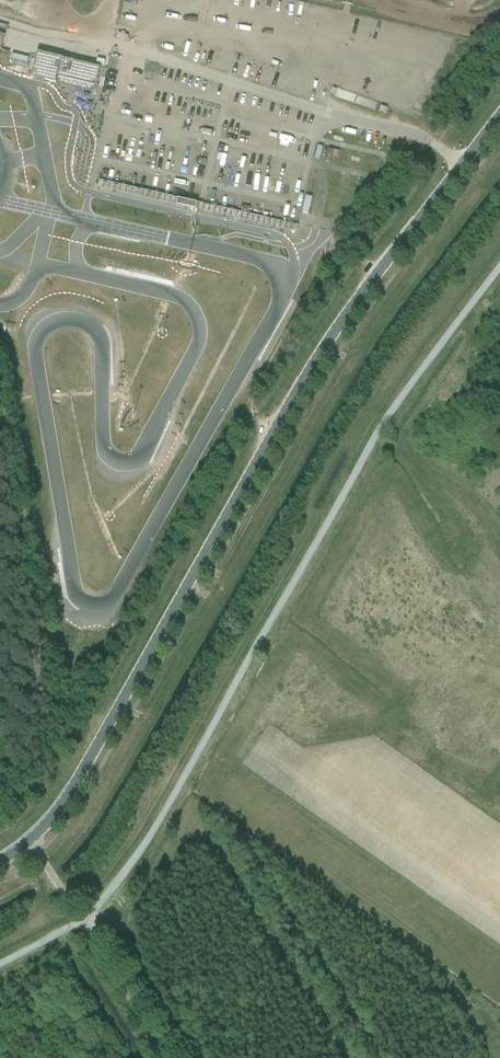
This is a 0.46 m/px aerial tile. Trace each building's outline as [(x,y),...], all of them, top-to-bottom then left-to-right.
[(174,11),(173,3),(164,4),(165,12),(174,11)] [(122,13),(122,14),(124,15),(121,24),(133,28),(136,18),(122,13)] [(57,76),(71,80),(75,62),(61,58),(61,59),(37,53),(37,52),(36,52),(32,70),(57,76)] [(75,62),(71,80),(94,85),(93,92),(99,67),(75,62)] [(148,119),(163,123),(167,109),(153,105),(148,119)] [(103,150),(111,153),(117,136),(109,133),(103,150)] [(282,169),(284,161),(277,159),(275,168),(282,169)] [(249,214),(247,222),(264,227),(266,219),(249,214)]
